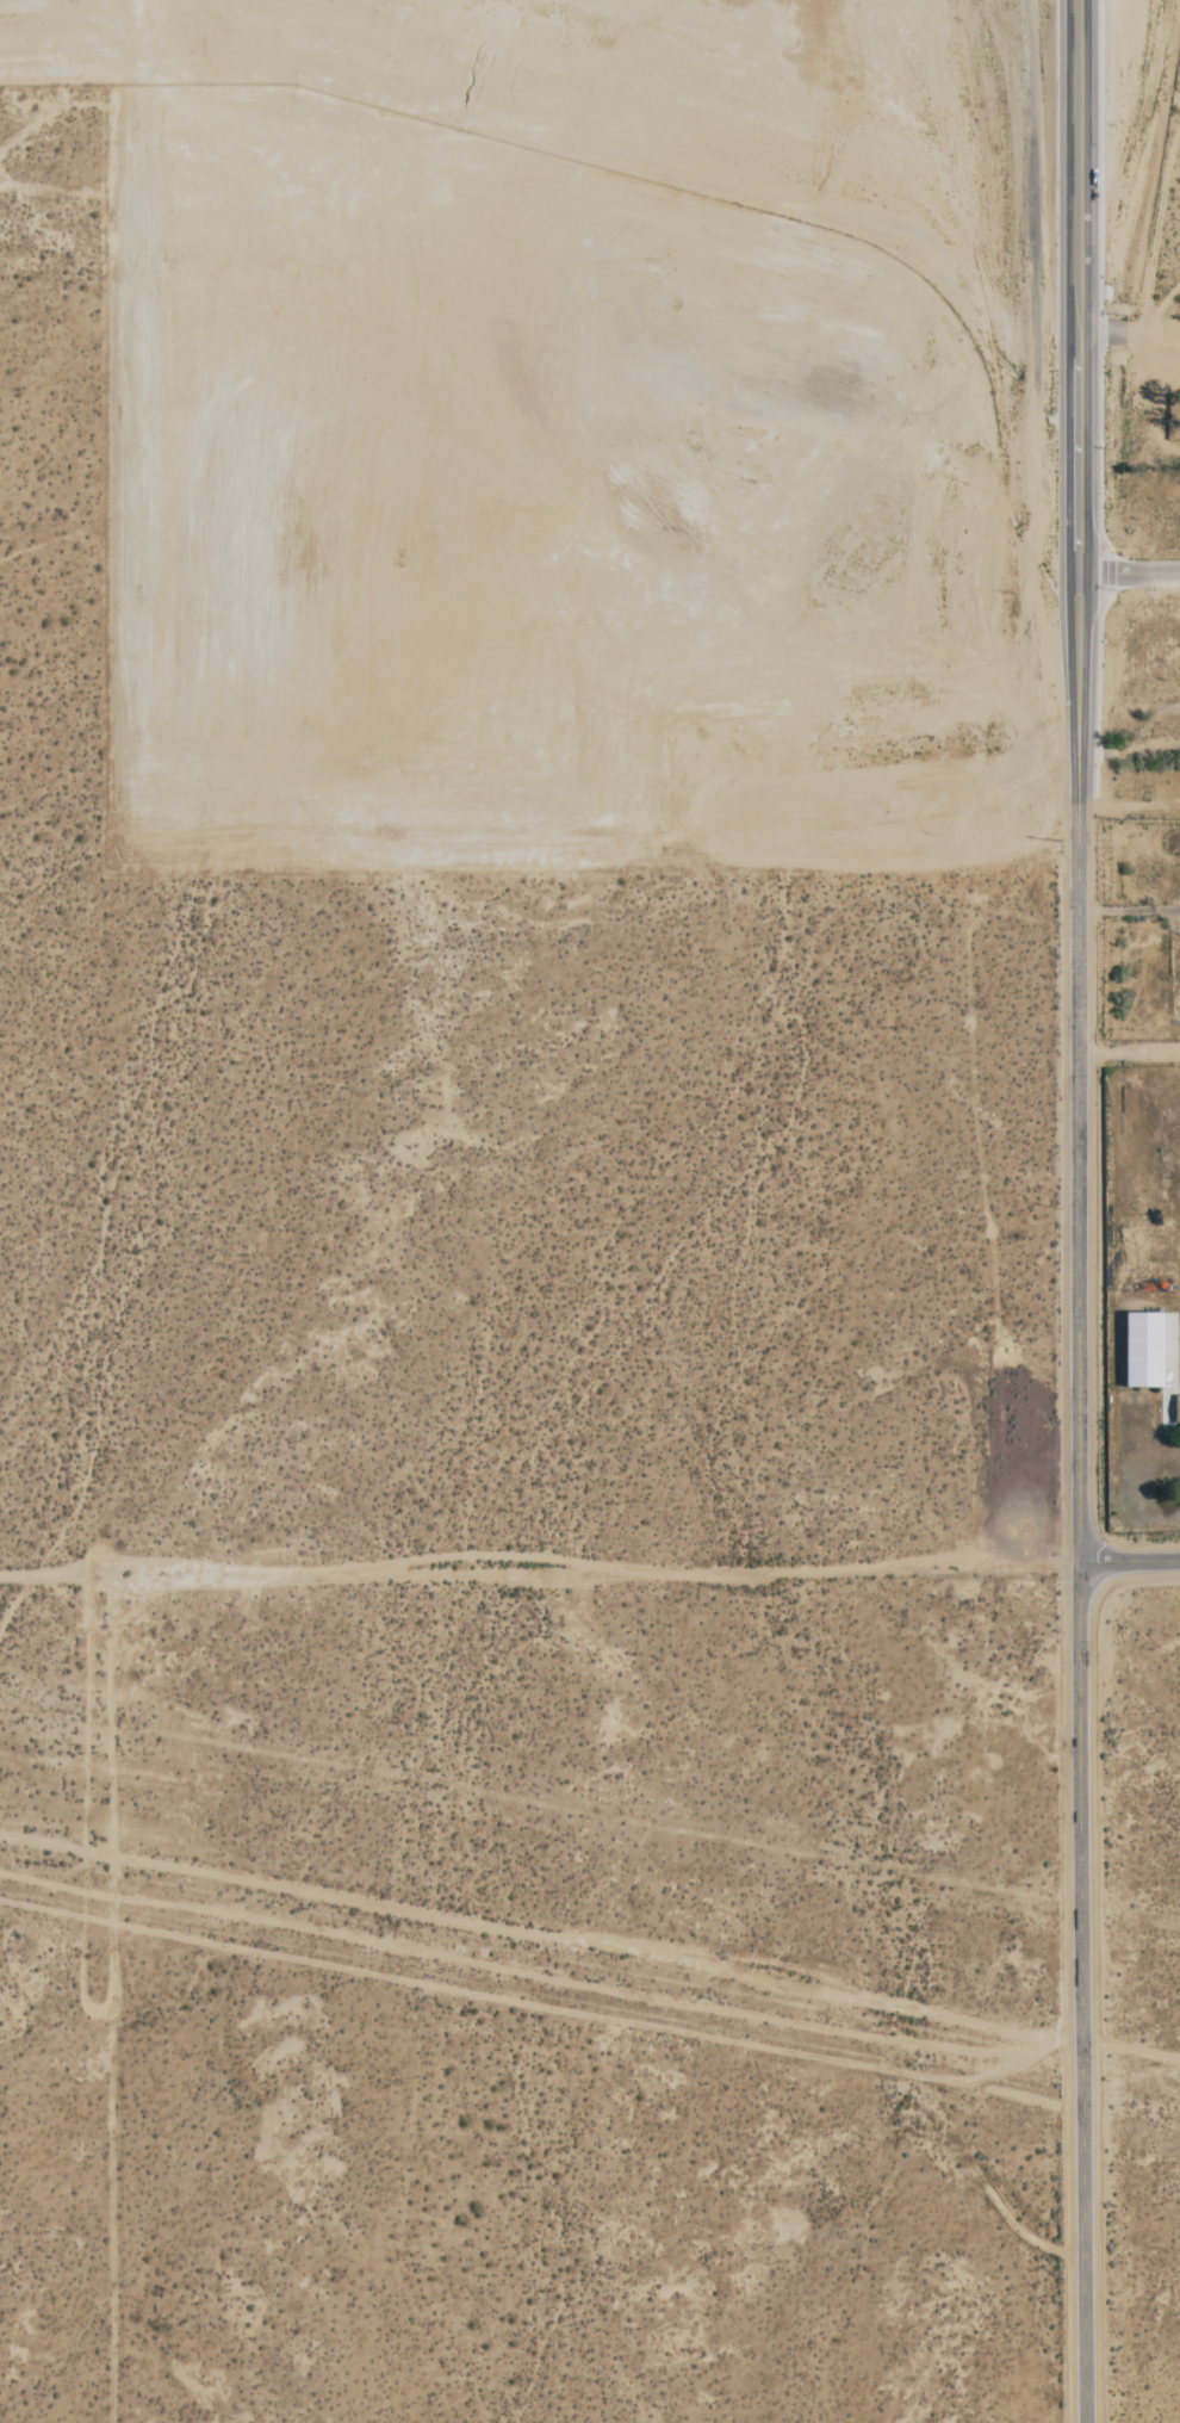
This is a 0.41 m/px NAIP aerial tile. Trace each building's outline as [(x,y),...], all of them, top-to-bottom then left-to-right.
[(1122,1390),(1161,1389),(1159,1315),(1120,1316),(1122,1390)] [(1179,1426),(1179,1402),(1172,1402),(1172,1426),(1179,1426)]
